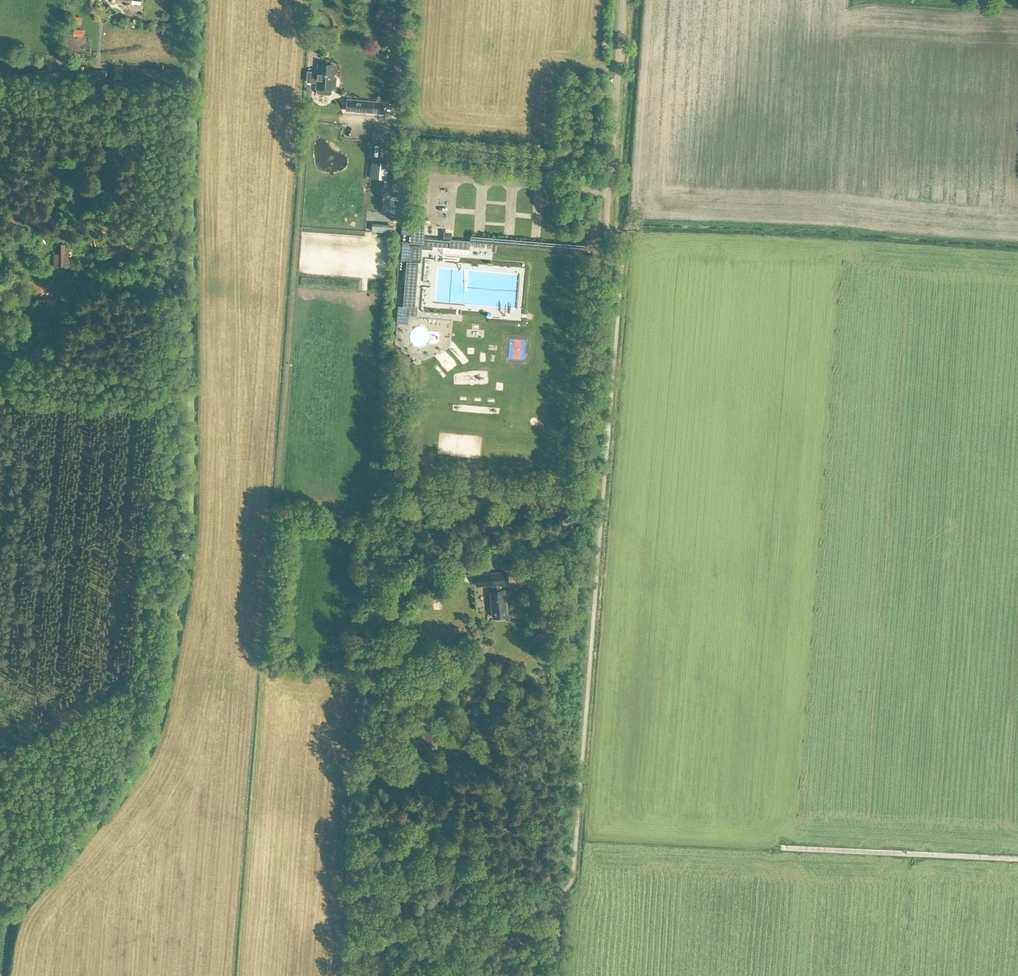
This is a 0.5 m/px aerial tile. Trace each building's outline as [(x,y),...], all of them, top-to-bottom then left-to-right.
[(74,16),(73,23),(81,24),(82,17),(74,16)] [(317,82),(316,88),(317,88),(316,92),(318,94),(329,95),(331,93),(331,89),(332,89),(332,88),(333,77),(334,65),(318,64),(317,72),(307,71),(307,81),(317,82)] [(77,84),(106,84),(107,71),(94,71),(94,73),(77,73),(77,84)] [(345,110),(382,113),(383,102),(346,99),(345,110)] [(389,163),(372,162),(370,178),(387,179),(389,163)] [(398,166),(396,180),(406,181),(408,168),(398,166)] [(392,233),(393,225),(372,223),(371,231),(392,233)] [(469,246),(469,241),(423,237),(424,226),(411,225),(411,226),(407,225),(407,232),(411,232),(411,234),(410,241),(402,241),(400,261),(406,261),(403,306),(405,306),(405,315),(416,316),(417,307),(415,306),(418,262),(421,262),(422,248),(432,249),(432,246),(469,249),(469,246)] [(407,232),(407,225),(402,225),(402,234),(411,234),(411,232),(407,232)] [(54,266),(69,266),(69,259),(67,259),(68,247),(65,246),(65,244),(57,244),(57,254),(54,254),(54,266)] [(507,572),(490,573),(474,574),(476,586),(491,585),(491,586),(498,585),(499,591),(490,591),(493,617),(506,615),(504,590),(503,590),(502,585),(508,584),(507,572)] [(365,826),(377,826),(377,817),(366,816),(365,826)]
